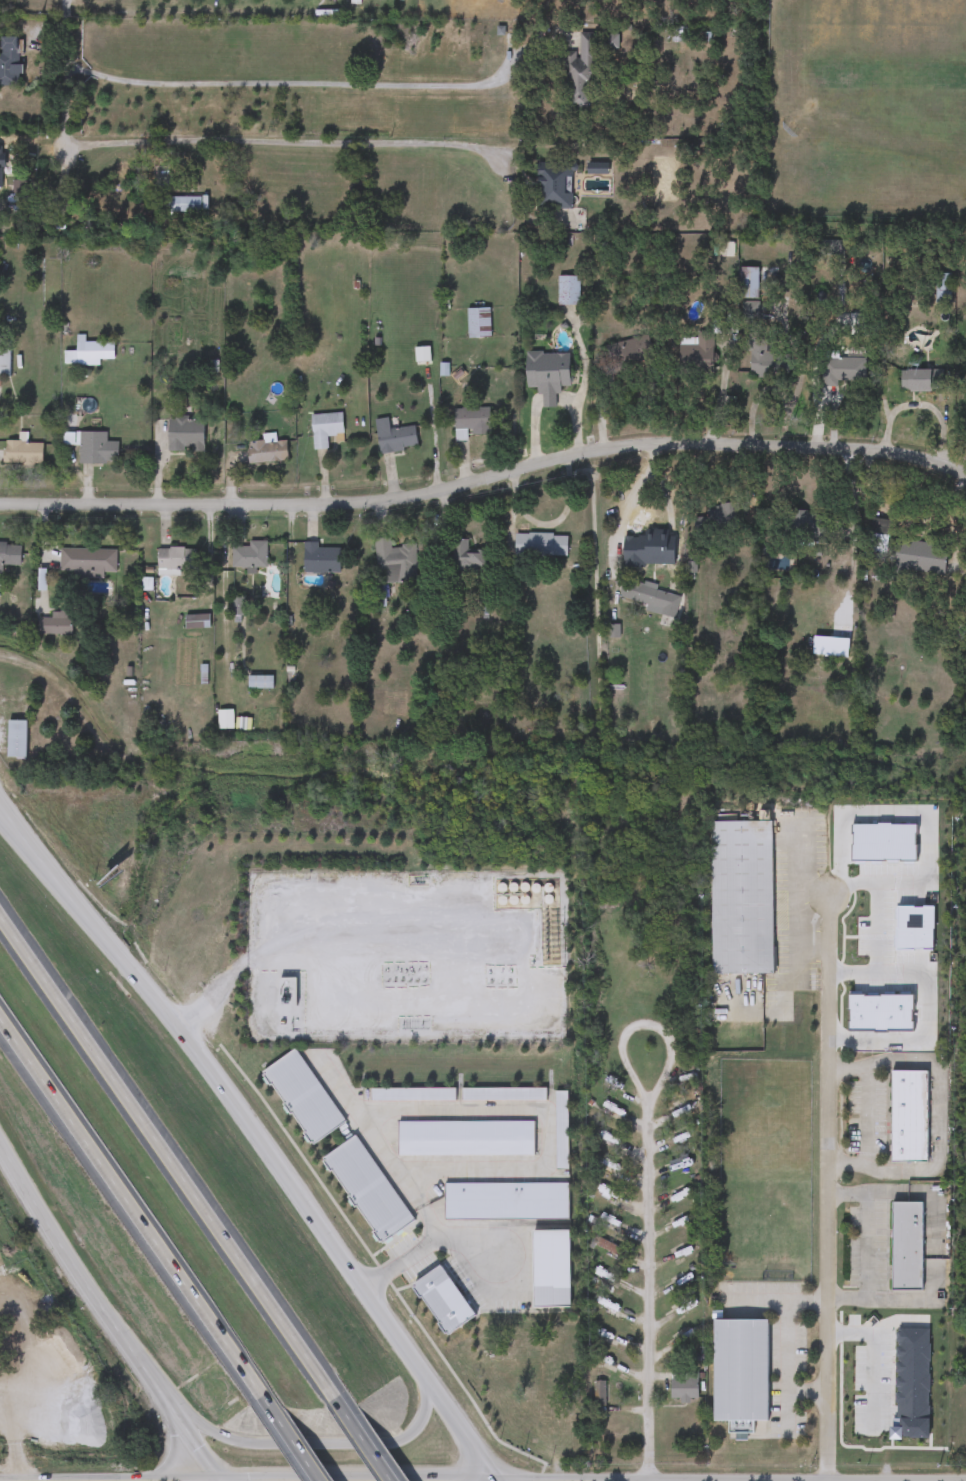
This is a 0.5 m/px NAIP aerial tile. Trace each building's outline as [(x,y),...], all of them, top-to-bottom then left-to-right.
[(596,34),(595,110),(565,110),(566,52),(578,52),(578,33),(596,34)] [(709,33),(709,41),(693,41),(693,33),(709,33)] [(617,35),(617,48),(603,48),(603,35),(617,35)] [(1,54),(0,38),(20,37),(20,87),(0,87),(0,54),(1,54)] [(571,210),(537,210),(537,169),(571,169),(571,210)] [(21,209),(0,209),(0,196),(21,196),(21,209)] [(164,212),(164,197),(200,197),(200,212),(164,212)] [(757,299),(737,299),(737,268),(757,268),(757,299)] [(934,304),(934,274),(950,274),(950,304),(934,304)] [(557,306),(557,277),(578,277),(578,306),(557,306)] [(467,309),(490,309),(490,338),(467,338),(467,309)] [(697,335),(711,335),(711,359),(697,359),(697,335)] [(623,361),(621,342),(647,339),(649,359),(623,361)] [(10,377),(0,377),(0,341),(10,341),(10,377)] [(114,361),(78,361),(78,341),(114,341),(114,361)] [(750,341),(765,341),(765,355),(787,355),(786,379),(749,378),(750,341)] [(568,387),(557,387),(557,407),(539,407),(539,388),(525,388),(525,353),(569,354),(568,387)] [(821,359),(865,360),(864,385),(820,385),(821,359)] [(940,372),(940,391),(900,391),(900,372),(940,372)] [(489,409),(489,434),(454,434),(454,409),(489,409)] [(312,451),(310,415),(342,414),(343,436),(326,436),(327,450),(312,451)] [(414,427),(416,449),(378,453),(374,420),(388,418),(389,429),(414,427)] [(167,453),(167,419),(203,419),(203,453),(167,453)] [(106,432),(106,442),(117,442),(117,464),(79,464),(79,432),(106,432)] [(247,441),(285,441),(285,464),(247,464),(247,441)] [(42,465),(4,465),(4,443),(42,443),(42,465)] [(513,534),(566,534),(566,556),(513,556),(513,534)] [(415,546),(416,583),(377,585),(375,539),(390,539),(390,547),(415,546)] [(451,575),(451,540),(468,540),(468,551),(484,551),(484,568),(477,568),(477,575),(451,575)] [(943,576),(907,571),(905,584),(887,582),(893,540),(947,547),(943,576)] [(232,547),(248,547),(248,542),(265,542),(265,569),(232,569),(232,547)] [(2,574),(0,574),(0,543),(21,544),(20,565),(2,565),(2,574)] [(317,548),(339,548),(339,573),(303,573),(303,543),(317,543),(317,548)] [(116,549),(115,573),(104,572),(104,578),(59,577),(60,548),(116,549)] [(194,570),(157,570),(157,548),(194,548),(194,570)] [(618,599),(623,580),(679,595),(674,614),(618,599)] [(232,623),(232,597),(243,597),(243,623),(232,623)] [(70,634),(40,634),(40,617),(51,617),(51,613),(70,613),(70,634)] [(209,629),(185,629),(185,615),(209,615),(209,629)] [(839,656),(815,656),(815,637),(839,637),(839,656)] [(273,675),(273,689),(247,689),(247,675),(273,675)] [(26,721),(26,758),(7,758),(7,721),(26,721)] [(710,821),(771,821),(773,974),(711,975),(710,821)] [(927,1071),(927,1163),(890,1163),(890,1071),(927,1071)] [(891,1290),(891,1202),(921,1202),(921,1290),(891,1290)] [(767,1421),(751,1421),(751,1432),(728,1432),(728,1421),(712,1421),(712,1320),(767,1320),(767,1421)] [(844,1373),(867,1373),(867,1402),(844,1402),(844,1373)] [(671,1402),(671,1375),(697,1375),(697,1402),(671,1402)] [(593,1403),(594,1382),(604,1383),(604,1403),(593,1403)]
